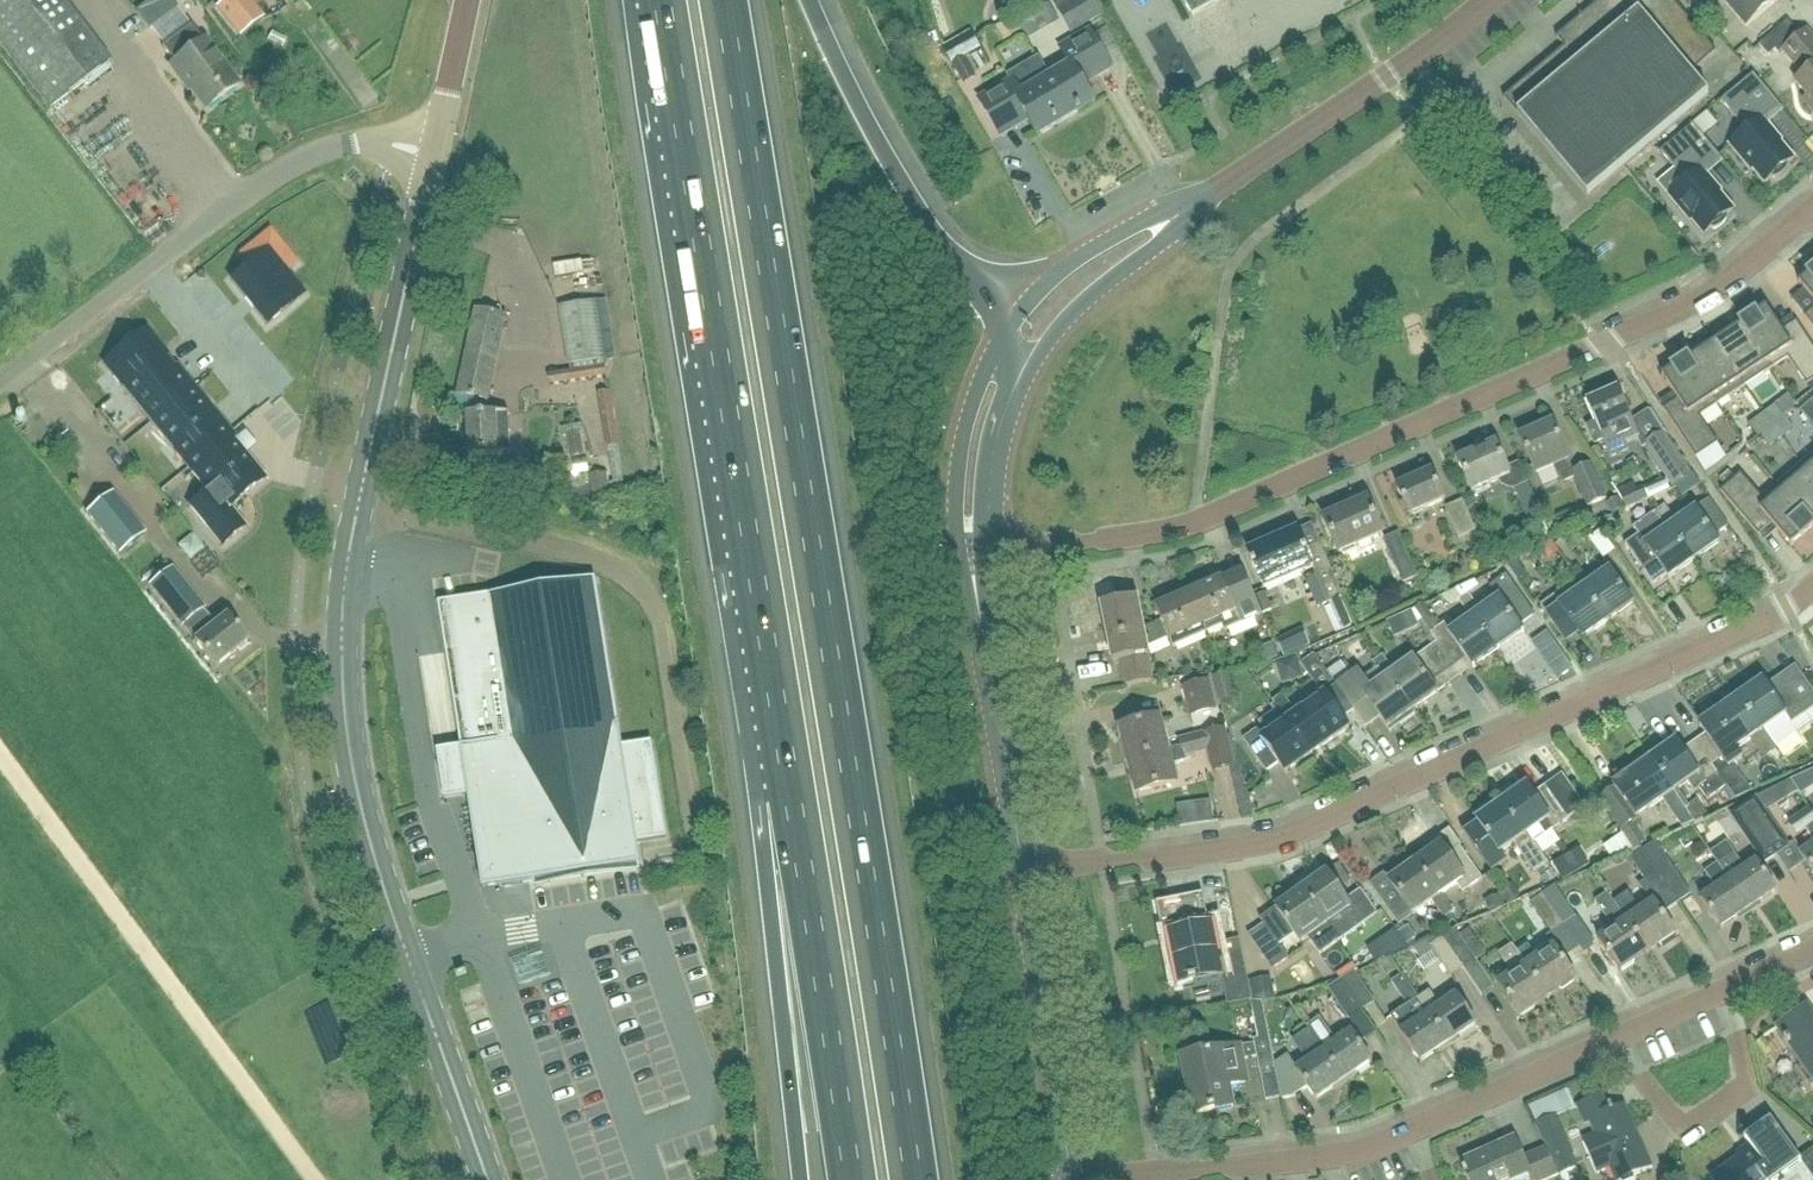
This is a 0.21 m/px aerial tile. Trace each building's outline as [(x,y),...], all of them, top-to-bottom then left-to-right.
[(109,64),(59,0),(0,0),(0,48),(48,111),(109,64)] [(147,29),(174,8),(169,0),(152,0),(134,13),(147,29)] [(262,20),(246,0),(225,0),(215,8),(240,38),(262,20)] [(1050,0),(1071,36),(1089,25),(1104,16),(1094,0),(1050,0)] [(1192,17),(1223,0),(1182,0),(1192,17)] [(1600,1),(1599,0),(1597,0),(1578,15),(1581,18),(1555,39),(1563,49),(1502,100),(1586,199),(1709,97),(1689,76),(1715,54),(1670,0),(1601,0),(1600,1)] [(1780,0),(1722,0),(1746,29),(1780,0)] [(1060,22),(1049,4),(1038,11),(1048,28),(1060,22)] [(1030,38),(1039,31),(1030,15),(1021,22),(1030,38)] [(202,43),(190,26),(161,47),(174,64),(169,68),(181,85),(183,83),(204,111),(238,86),(205,41),(202,43)] [(1053,95),(1067,117),(1075,112),(1077,115),(1093,105),(1081,84),(1093,77),(1094,79),(1111,70),(1089,32),(1059,50),(1068,64),(1048,76),(1050,79),(1047,81),(1055,94),(1053,95)] [(1805,32),(1782,51),(1795,66),(1803,59),(1812,69),(1796,84),(1808,98),(1803,102),(1812,114),(1812,41),(1805,32)] [(952,66),(953,66),(961,80),(964,85),(977,77),(966,59),(981,49),(975,39),(971,41),(966,34),(941,48),(945,56),(950,65),(951,64),(952,66)] [(1750,68),(1757,54),(1743,47),(1736,61),(1750,68)] [(1793,161),(1770,133),(1771,131),(1763,123),(1780,109),(1753,77),(1722,103),(1748,133),(1731,147),(1750,170),(1754,170),(1765,184),(1771,179),(1773,181),(1777,180),(1778,180),(1780,179),(1782,177),(1785,175),(1786,173),(1788,170),(1788,169),(1786,166),(1793,161)] [(1036,135),(1067,117),(1053,95),(1055,94),(1047,81),(1021,97),(1012,82),(978,102),(999,138),(1028,121),(1036,135)] [(1693,127),(1660,154),(1686,184),(1670,198),(1690,221),(1693,221),(1704,235),(1711,230),(1712,232),(1714,232),(1718,230),(1719,229),(1722,227),(1725,225),(1727,222),(1728,220),(1726,217),(1732,212),(1710,186),(1710,183),(1702,173),(1719,158),(1693,127)] [(269,233),(240,257),(249,268),(230,283),(266,327),(303,297),(285,275),(296,266),(269,233)] [(1592,249),(1587,264),(1602,270),(1608,255),(1592,249)] [(558,282),(586,278),(584,267),(557,271),(558,282)] [(1798,285),(1812,302),(1812,272),(1798,285)] [(595,302),(559,307),(569,367),(570,372),(606,367),(605,367),(605,361),(606,360),(595,302)] [(488,402),(507,316),(476,309),(457,395),(449,394),(450,415),(467,415),(469,456),(511,454),(509,413),(497,414),(497,413),(488,414),(488,402)] [(1771,371),(1788,360),(1806,387),(1812,383),(1812,348),(1797,323),(1782,333),(1766,309),(1741,325),(1771,371)] [(1804,318),(1812,328),(1812,310),(1804,318)] [(1744,389),(1771,371),(1741,325),(1741,327),(1714,344),(1744,389)] [(101,364),(190,473),(231,439),(227,434),(229,431),(175,364),(171,367),(163,357),(166,354),(145,328),(101,364)] [(1716,407),(1744,389),(1714,344),(1688,362),(1687,360),(1686,361),(1716,407)] [(1701,418),(1716,407),(1686,361),(1662,377),(1678,401),(1664,411),(1696,460),(1706,474),(1726,459),(1718,446),(1719,445),(1701,418)] [(611,392),(597,393),(607,449),(608,449),(613,484),(609,485),(607,474),(590,477),(593,500),(612,498),(612,496),(626,493),(619,447),(620,447),(611,392)] [(1626,445),(1638,440),(1617,392),(1586,405),(1595,425),(1586,429),(1593,446),(1602,442),(1610,460),(1629,452),(1626,445)] [(1763,415),(1773,428),(1785,418),(1776,405),(1763,415)] [(1758,439),(1763,435),(1773,428),(1763,415),(1748,426),(1758,439)] [(1785,418),(1773,428),(1781,439),(1794,429),(1785,418)] [(1567,461),(1552,425),(1519,439),(1535,476),(1553,469),(1560,485),(1574,480),(1574,479),(1587,508),(1607,499),(1591,463),(1573,470),(1569,461),(1567,461)] [(1773,428),(1763,435),(1771,446),(1781,439),(1773,428)] [(1663,431),(1643,445),(1665,478),(1668,483),(1671,487),(1672,489),(1692,476),(1663,431)] [(585,457),(581,435),(580,435),(579,432),(567,434),(568,438),(566,438),(570,460),(585,457)] [(207,493),(188,509),(221,549),(245,529),(229,510),(265,480),(233,441),(192,475),(207,493)] [(1470,495),(1509,478),(1495,446),(1456,463),(1470,495)] [(1801,465),(1812,479),(1812,455),(1801,465)] [(575,476),(590,473),(587,459),(572,462),(575,476)] [(1812,526),(1812,479),(1801,465),(1776,487),(1812,528),(1812,527),(1812,526)] [(1812,528),(1776,487),(1762,500),(1740,475),(1735,479),(1729,472),(1719,480),(1725,488),(1720,492),(1758,537),(1771,526),(1790,548),(1812,528)] [(1408,518),(1444,502),(1431,474),(1396,489),(1408,518)] [(1530,525),(1538,521),(1543,518),(1527,484),(1514,490),(1530,525)] [(145,513),(158,508),(149,487),(137,493),(145,513)] [(144,536),(112,495),(86,515),(119,556),(144,536)] [(1612,516),(1625,509),(1618,498),(1606,504),(1612,516)] [(1338,555),(1383,536),(1367,501),(1323,520),(1338,555)] [(1458,540),(1475,533),(1476,532),(1462,501),(1445,509),(1458,540)] [(1669,530),(1693,563),(1719,545),(1713,537),(1727,527),(1708,501),(1695,510),(1694,510),(1677,522),(1666,506),(1660,510),(1656,513),(1668,530),(1669,529),(1669,530)] [(1669,529),(1668,530),(1653,541),(1646,531),(1626,544),(1650,578),(1662,569),(1669,580),(1693,563),(1669,530),(1669,529)] [(1305,552),(1297,532),(1248,553),(1264,590),(1313,569),(1316,577),(1305,582),(1317,610),(1328,605),(1328,604),(1329,604),(1341,632),(1352,627),(1340,599),(1341,599),(1318,546),(1305,552)] [(1403,585),(1417,579),(1420,578),(1398,533),(1383,540),(1403,585)] [(1547,560),(1558,553),(1551,542),(1540,549),(1547,560)] [(188,570),(202,563),(191,543),(177,551),(188,570)] [(1583,591),(1606,624),(1634,604),(1610,569),(1590,583),(1579,567),(1569,573),(1575,581),(1573,583),(1580,593),(1583,591)] [(214,625),(203,611),(205,609),(172,568),(149,587),(181,627),(184,626),(196,640),(193,643),(214,670),(248,643),(226,616),(214,625)] [(1472,617),(1496,651),(1523,632),(1519,626),(1534,615),(1505,575),(1489,586),(1498,599),(1480,611),(1468,595),(1479,588),(1475,583),(1456,592),(1461,599),(1458,601),(1471,618),(1472,617)] [(621,749),(595,581),(440,605),(464,757),(440,761),(446,800),(470,796),(482,873),(503,888),(640,866),(636,844),(666,839),(651,744),(621,749)] [(1189,595),(1206,634),(1223,627),(1225,632),(1241,626),(1256,619),(1246,595),(1232,602),(1222,581),(1189,595)] [(1580,593),(1573,583),(1540,606),(1568,645),(1580,637),(1583,640),(1606,624),(1583,591),(1580,593)] [(1154,625),(1161,643),(1169,640),(1170,643),(1173,649),(1206,634),(1189,595),(1156,610),(1161,622),(1154,625)] [(1161,643),(1154,625),(1144,630),(1138,600),(1102,607),(1113,663),(1119,662),(1124,686),(1152,681),(1147,657),(1149,656),(1147,649),(1161,643)] [(1460,677),(1496,651),(1472,617),(1471,618),(1455,629),(1449,620),(1439,627),(1424,606),(1413,610),(1430,633),(1436,642),(1436,643),(1460,677)] [(1533,644),(1544,659),(1559,649),(1548,633),(1533,644)] [(1411,712),(1413,711),(1460,677),(1436,643),(1394,672),(1382,655),(1372,662),(1378,670),(1385,680),(1386,679),(1411,712)] [(1341,719),(1352,711),(1327,674),(1326,673),(1313,655),(1302,663),(1324,694),(1296,714),(1283,696),(1272,703),(1274,706),(1271,708),(1274,712),(1274,713),(1284,726),(1287,724),(1310,757),(1349,730),(1341,719)] [(1341,663),(1326,673),(1327,674),(1352,711),(1365,729),(1379,718),(1390,734),(1416,716),(1413,711),(1411,712),(1386,679),(1385,680),(1378,670),(1363,680),(1358,673),(1352,678),(1341,663)] [(1735,699),(1759,734),(1762,732),(1773,724),(1788,727),(1791,725),(1797,733),(1812,722),(1812,696),(1793,667),(1764,688),(1760,682),(1735,699)] [(1217,711),(1211,686),(1210,680),(1181,687),(1189,718),(1217,711)] [(1705,737),(1693,745),(1716,777),(1717,776),(1725,787),(1735,801),(1752,793),(1732,766),(1743,758),(1737,749),(1754,738),(1766,755),(1774,749),(1762,732),(1759,734),(1735,699),(1709,717),(1710,718),(1697,727),(1705,737)] [(1286,774),(1310,757),(1287,724),(1284,726),(1274,713),(1269,716),(1258,724),(1260,727),(1244,739),(1267,772),(1279,763),(1286,774)] [(1167,753),(1167,752),(1159,722),(1120,732),(1128,763),(1167,753)] [(1236,769),(1226,730),(1226,728),(1202,734),(1201,733),(1193,735),(1193,739),(1197,753),(1198,755),(1206,752),(1212,774),(1236,769)] [(1197,753),(1193,739),(1193,735),(1177,739),(1180,750),(1181,750),(1183,757),(1197,753)] [(1707,800),(1725,787),(1717,776),(1716,777),(1693,745),(1682,753),(1674,742),(1648,760),(1672,794),(1677,791),(1692,780),(1707,800)] [(1184,764),(1183,757),(1181,750),(1180,750),(1167,753),(1128,763),(1136,796),(1175,786),(1171,767),(1184,764)] [(1614,784),(1617,788),(1638,818),(1661,802),(1680,829),(1694,824),(1693,823),(1686,811),(1689,809),(1677,791),(1672,794),(1648,760),(1638,767),(1635,762),(1622,772),(1625,776),(1622,779),(1614,784)] [(1522,838),(1525,836),(1540,825),(1547,834),(1583,809),(1560,776),(1531,797),(1523,786),(1498,804),(1522,838)] [(1617,788),(1599,801),(1621,831),(1635,821),(1638,818),(1617,788)] [(1741,807),(1774,857),(1789,847),(1755,798),(1741,807)] [(1522,838),(1498,804),(1491,809),(1488,806),(1473,816),(1476,820),(1460,831),(1490,874),(1505,864),(1499,856),(1512,847),(1533,876),(1547,866),(1525,836),(1522,838)] [(1763,865),(1774,857),(1741,807),(1730,815),(1763,865)] [(1808,810),(1792,821),(1788,824),(1797,838),(1806,832),(1812,842),(1812,817),(1808,810)] [(1729,818),(1720,822),(1732,850),(1741,846),(1729,818)] [(1635,821),(1621,831),(1635,851),(1646,844),(1635,821)] [(1437,899),(1440,897),(1454,886),(1460,895),(1480,881),(1457,849),(1459,848),(1447,831),(1432,842),(1436,848),(1412,865),(1437,899)] [(1619,838),(1602,851),(1613,865),(1629,852),(1619,838)] [(1641,852),(1677,905),(1689,896),(1653,844),(1642,851),(1641,852)] [(1743,872),(1725,845),(1709,856),(1716,865),(1747,912),(1774,894),(1755,864),(1743,872)] [(1800,855),(1812,874),(1812,846),(1800,855)] [(1590,866),(1580,849),(1553,865),(1564,882),(1590,866)] [(1624,923),(1647,957),(1675,938),(1660,916),(1677,905),(1641,852),(1629,860),(1644,883),(1638,887),(1644,895),(1618,913),(1624,923)] [(967,854),(953,856),(954,864),(969,862),(967,854)] [(1338,942),(1377,915),(1360,891),(1345,902),(1338,892),(1351,882),(1338,865),(1326,874),(1298,894),(1322,927),(1326,924),(1338,942)] [(1452,914),(1440,897),(1437,899),(1412,865),(1386,883),(1381,876),(1365,887),(1395,929),(1431,904),(1443,921),(1452,914)] [(1716,865),(1715,865),(1704,873),(1716,890),(1710,894),(1699,901),(1719,931),(1747,912),(1716,865)] [(1541,896),(1562,927),(1577,918),(1586,911),(1566,881),(1556,887),(1555,886),(1541,896)] [(1320,956),(1335,945),(1334,944),(1338,942),(1326,924),(1322,927),(1298,894),(1260,921),(1264,926),(1248,937),(1272,971),(1288,960),(1279,947),(1294,936),(1299,943),(1300,943),(1305,949),(1312,944),(1320,956)] [(1620,976),(1647,957),(1624,923),(1618,913),(1605,895),(1594,902),(1614,930),(1597,942),(1620,976)] [(1250,1002),(1251,1002),(1250,1002),(1241,955),(1237,956),(1233,942),(1215,946),(1212,927),(1208,928),(1202,896),(1156,905),(1170,977),(1175,976),(1177,988),(1222,978),(1228,1007),(1249,1002),(1250,1002)] [(1550,935),(1562,927),(1541,896),(1530,903),(1550,935)] [(1441,939),(1462,970),(1463,970),(1481,997),(1494,988),(1476,961),(1455,930),(1441,939)] [(1450,978),(1462,970),(1441,939),(1429,946),(1450,978)] [(1547,1001),(1524,968),(1511,949),(1499,957),(1512,976),(1497,986),(1520,1019),(1547,1001)] [(1552,949),(1524,968),(1547,1001),(1575,982),(1552,949)] [(1416,964),(1426,988),(1443,980),(1433,957),(1416,964)] [(1361,1013),(1362,1012),(1375,1003),(1354,971),(1339,981),(1361,1013)] [(1420,1065),(1448,1046),(1417,1001),(1400,977),(1390,984),(1406,1007),(1389,1019),(1400,1034),(1420,1065)] [(1375,1034),(1361,1013),(1339,981),(1327,990),(1363,1042),(1375,1034)] [(1429,993),(1417,1001),(1448,1046),(1476,1028),(1455,997),(1439,1008),(1429,993)] [(1262,1002),(1250,1005),(1258,1040),(1267,1039),(1269,1038),(1262,1002)] [(1776,1029),(1812,1080),(1812,1016),(1807,1007),(1776,1029)] [(1318,1021),(1306,1029),(1308,1032),(1343,1083),(1370,1065),(1350,1035),(1335,1045),(1318,1021)] [(1314,1102),(1343,1083),(1308,1032),(1292,1043),(1307,1064),(1294,1073),(1285,1060),(1273,1068),(1279,1099),(1293,1099),(1305,1090),(1314,1102)] [(1267,1039),(1258,1040),(1252,1041),(1253,1046),(1184,1059),(1195,1116),(1230,1109),(1226,1087),(1246,1083),(1241,1061),(1255,1058),(1263,1102),(1279,1099),(1273,1068),(1267,1039)] [(1577,1108),(1584,1126),(1589,1123),(1596,1138),(1583,1144),(1597,1174),(1610,1169),(1615,1179),(1624,1179),(1650,1168),(1623,1108),(1613,1113),(1605,1096),(1577,1108)] [(1558,1117),(1535,1127),(1542,1144),(1545,1143),(1560,1177),(1579,1168),(1574,1157),(1575,1156),(1558,1117)] [(1800,1163),(1777,1131),(1775,1133),(1767,1122),(1744,1139),(1751,1149),(1709,1179),(1710,1179),(1776,1179),(1800,1163)] [(1551,1179),(1539,1151),(1519,1160),(1511,1140),(1463,1161),(1471,1179),(1514,1179),(1525,1175),(1528,1179),(1550,1179),(1551,1179)]
